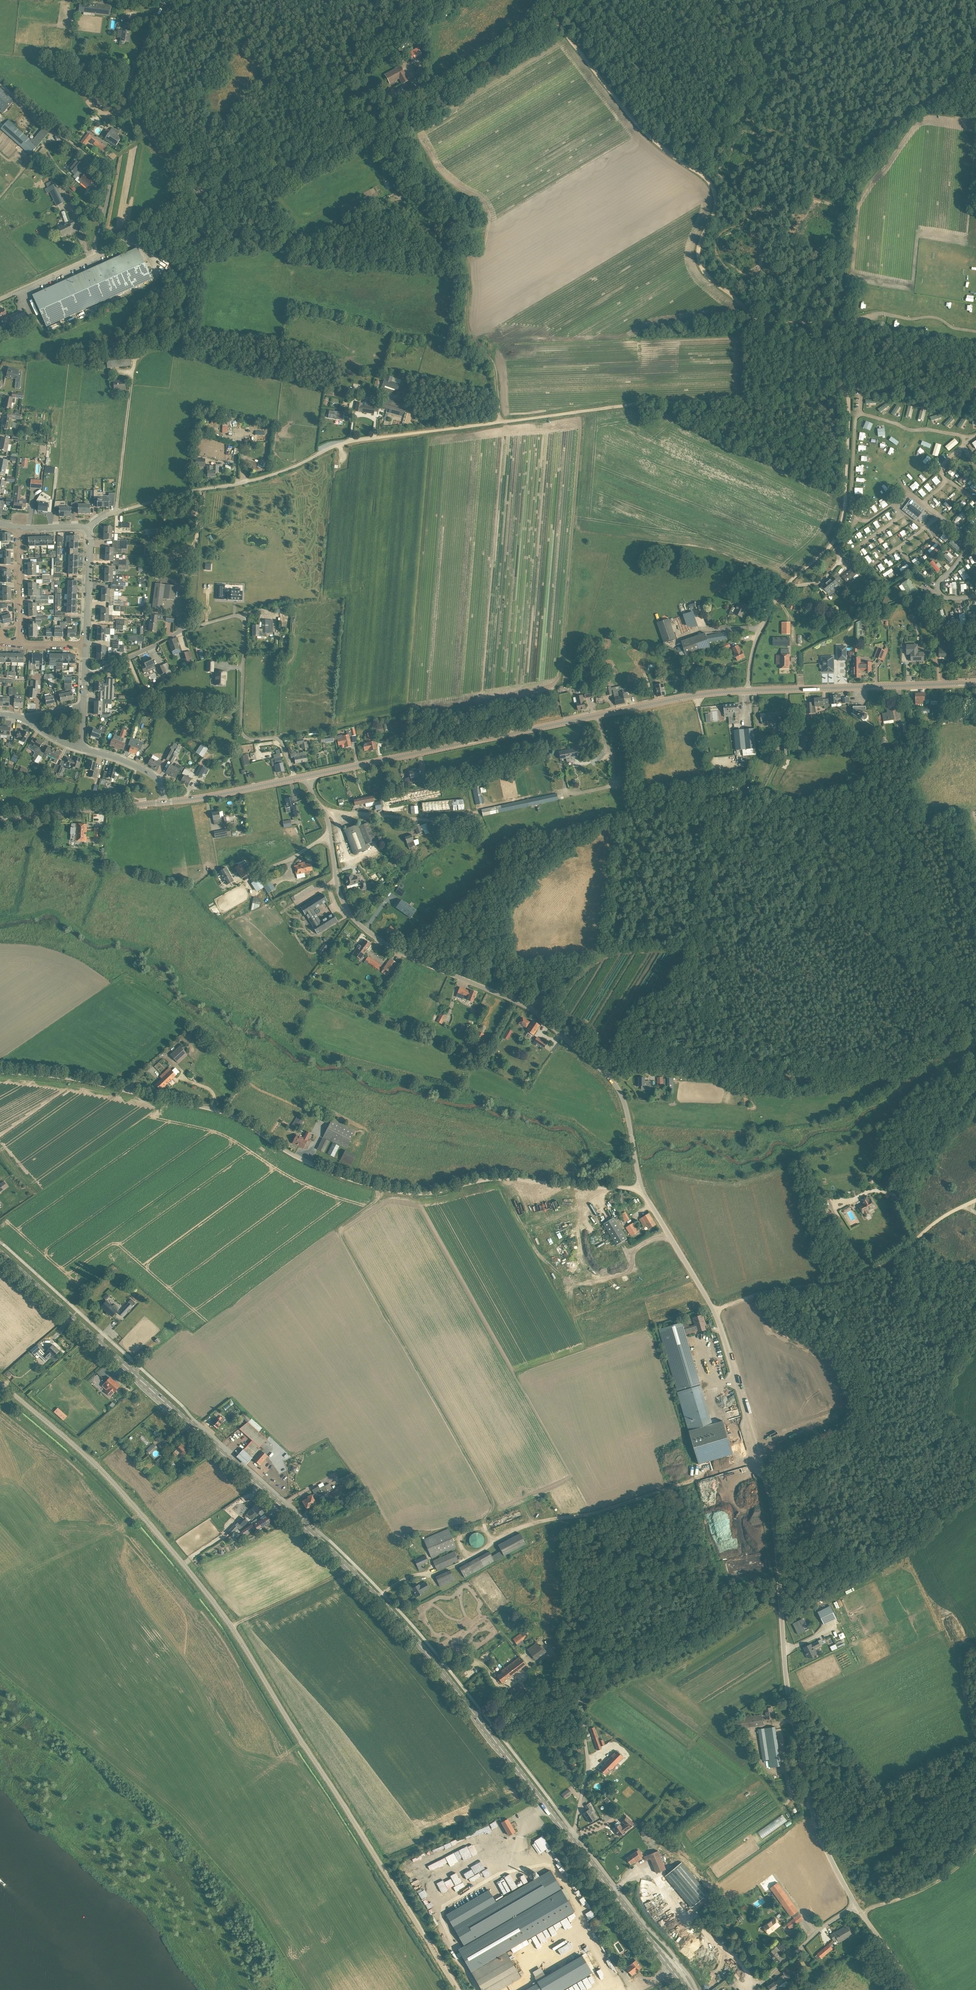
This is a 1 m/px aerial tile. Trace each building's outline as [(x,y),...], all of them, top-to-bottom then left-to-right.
[(106,6),(106,2),(93,0),(92,4),(80,2),(79,12),(110,16),(111,16),(112,9),(105,8),(106,6)] [(122,31),(121,41),(129,42),(130,32),(122,31)] [(400,65),(385,74),(390,83),(399,78),(402,84),(409,81),(400,65)] [(14,100),(0,88),(0,108),(2,109),(0,111),(0,112),(3,114),(14,100)] [(43,129),(33,140),(32,139),(31,140),(0,113),(0,128),(30,154),(47,133),(43,129)] [(121,138),(119,137),(116,135),(119,132),(112,127),(105,139),(116,146),(121,138)] [(92,136),(88,133),(80,143),(84,146),(92,136)] [(89,140),(104,152),(107,148),(92,136),(89,140)] [(38,152),(42,156),(48,150),(43,147),(38,152)] [(76,178),(83,171),(80,169),(83,165),(77,160),(69,169),(75,175),(73,176),(76,178)] [(87,188),(95,181),(86,173),(85,173),(83,171),(76,178),(76,179),(75,180),(79,183),(81,182),(87,188)] [(66,197),(54,202),(56,206),(67,201),(66,197)] [(61,212),(65,223),(58,227),(63,236),(70,232),(70,233),(74,232),(72,227),(75,225),(73,220),(69,222),(65,211),(61,212)] [(138,248),(32,295),(47,327),(152,279),(138,248)] [(10,318),(14,326),(27,320),(24,312),(19,315),(20,316),(12,319),(12,318),(10,318)] [(9,368),(7,377),(7,376),(16,378),(15,388),(20,389),(22,372),(19,372),(19,370),(9,368)] [(397,394),(402,379),(388,375),(383,390),(397,394)] [(126,390),(126,386),(125,380),(114,381),(114,384),(114,389),(121,389),(121,390),(126,390)] [(4,408),(11,409),(12,403),(15,403),(15,399),(13,398),(6,397),(4,408)] [(355,411),(360,412),(374,414),(375,406),(356,402),(355,411)] [(887,402),(878,409),(881,412),(889,406),(887,402)] [(403,414),(404,410),(382,403),(381,408),(382,409),(384,410),(385,409),(403,414)] [(896,415),(901,406),(897,404),(892,413),(896,415)] [(331,410),(331,417),(345,419),(345,411),(331,410)] [(951,415),(944,424),(948,427),(955,418),(951,415)] [(961,428),(967,418),(963,416),(958,426),(961,428)] [(2,428),(9,430),(10,427),(13,428),(14,422),(11,421),(12,418),(4,417),(2,428)] [(223,433),(232,433),(233,419),(233,417),(220,417),(219,420),(219,432),(223,432),(223,433)] [(864,427),(871,430),(874,423),(867,420),(864,427)] [(892,436),(889,440),(897,445),(900,441),(892,436)] [(7,451),(10,439),(2,438),(0,447),(0,450),(7,451)] [(949,451),(959,443),(955,438),(945,446),(949,451)] [(936,443),(933,455),(939,456),(941,444),(936,443)] [(5,473),(8,474),(9,470),(6,469),(8,460),(0,459),(0,472),(0,474),(0,475),(4,476),(5,473)] [(218,466),(207,466),(207,477),(216,477),(216,473),(218,473),(218,466)] [(952,468),(948,472),(953,476),(956,472),(952,468)] [(958,480),(961,483),(962,482),(965,486),(969,484),(967,482),(970,480),(965,474),(958,480)] [(31,488),(42,489),(42,481),(31,480),(31,488)] [(930,482),(927,487),(931,490),(935,485),(930,482)] [(15,491),(16,491),(14,509),(22,510),(22,506),(26,507),(27,500),(20,499),(22,487),(15,486),(15,491)] [(109,493),(109,496),(103,496),(103,507),(109,507),(109,501),(114,501),(115,493),(109,493)] [(39,503),(39,511),(45,511),(45,512),(49,512),(49,505),(52,505),(52,499),(47,499),(40,496),(37,501),(39,503)] [(910,499),(902,510),(915,521),(918,518),(922,514),(921,513),(924,510),(910,499)] [(963,511),(955,519),(959,523),(967,515),(963,511)] [(964,528),(967,533),(975,527),(975,525),(973,521),(964,528)] [(941,537),(946,542),(951,536),(946,532),(941,537)] [(10,541),(10,533),(3,533),(3,534),(1,534),(1,533),(0,533),(0,542),(10,541)] [(962,549),(954,541),(951,545),(959,552),(962,549)] [(928,550),(933,556),(942,547),(937,542),(928,550)] [(127,549),(127,545),(119,544),(119,549),(117,548),(114,548),(106,547),(106,554),(119,555),(121,555),(121,549),(127,549)] [(119,561),(119,565),(126,565),(127,560),(119,560),(119,555),(106,554),(106,561),(113,561),(119,561)] [(939,562),(937,564),(934,560),(930,563),(937,571),(943,567),(939,562)] [(899,569),(902,573),(910,568),(907,564),(899,569)] [(842,577),(847,583),(858,572),(853,567),(850,569),(850,570),(848,572),(847,572),(842,577)] [(963,580),(969,577),(964,567),(958,571),(963,580)] [(927,581),(929,576),(920,572),(918,576),(927,581)] [(822,586),(827,593),(831,590),(833,593),(836,590),(834,587),(839,584),(837,582),(841,578),(837,573),(822,586)] [(116,575),(105,575),(105,582),(112,582),(112,585),(118,585),(118,586),(126,586),(126,583),(126,582),(123,582),(123,576),(116,575)] [(903,592),(907,590),(909,594),(917,590),(911,579),(899,585),(903,592)] [(724,580),(717,587),(720,591),(727,584),(724,580)] [(956,589),(956,582),(953,582),(953,585),(950,585),(950,587),(948,587),(947,593),(953,593),(953,589),(956,589)] [(155,583),(151,611),(162,613),(163,599),(174,600),(176,586),(166,584),(155,583)] [(218,584),(217,599),(224,599),(228,599),(228,600),(229,600),(233,600),(237,600),(242,601),(242,600),(242,592),(243,592),(242,592),(240,592),(240,588),(236,588),(236,592),(229,591),(228,591),(228,592),(229,592),(225,592),(225,585),(218,584)] [(126,586),(118,586),(117,588),(115,588),(115,589),(110,589),(102,588),(102,595),(118,596),(118,592),(119,592),(119,591),(119,589),(123,590),(123,588),(126,589),(126,586)] [(115,605),(123,606),(124,604),(123,602),(123,601),(122,600),(121,600),(120,600),(118,600),(118,596),(102,595),(102,602),(109,602),(115,602),(115,605)] [(734,615),(735,614),(742,617),(745,610),(746,611),(749,607),(739,602),(736,607),(733,606),(730,612),(730,613),(730,614),(731,615),(732,616),(733,616),(734,615)] [(115,609),(112,608),(109,608),(101,608),(101,615),(120,615),(121,606),(123,606),(115,605),(115,609)] [(11,619),(9,612),(0,614),(0,618),(2,617),(3,624),(12,622),(11,619)] [(151,623),(150,623),(149,631),(156,632),(157,624),(156,624),(157,616),(152,615),(151,623)] [(675,638),(669,618),(656,622),(663,642),(675,638)] [(259,629),(259,626),(253,625),(253,636),(262,636),(262,632),(273,632),(273,620),(262,620),(262,629),(259,629)] [(32,625),(29,625),(29,637),(37,637),(37,625),(34,625),(34,622),(32,622),(32,625)] [(63,637),(63,630),(63,628),(66,628),(66,624),(66,622),(60,622),(60,630),(55,630),(55,632),(55,637),(63,637)] [(791,634),(791,622),(782,622),(782,634),(791,634)] [(72,630),(68,630),(68,637),(76,637),(76,630),(76,626),(73,626),(72,630)] [(680,641),(681,644),(679,645),(681,652),(684,651),(685,656),(710,647),(709,642),(727,639),(726,633),(706,636),(705,633),(680,641)] [(789,646),(790,638),(773,637),(773,646),(789,646)] [(168,641),(172,651),(173,654),(180,652),(176,638),(168,641)] [(732,648),(735,654),(734,654),(738,661),(745,657),(742,651),(741,651),(738,645),(732,648)] [(924,661),(923,653),(918,653),(918,645),(907,645),(907,655),(907,654),(911,654),(911,661),(924,661)] [(837,646),(838,660),(847,660),(846,646),(837,646)] [(885,650),(880,648),(876,658),(881,660),(885,650)] [(780,659),(780,668),(789,668),(789,654),(788,654),(788,649),(780,649),(780,655),(776,655),(776,660),(780,659)] [(193,660),(190,651),(182,654),(186,666),(194,663),(193,660)] [(108,655),(108,653),(97,653),(97,659),(101,660),(101,663),(106,663),(106,660),(108,660),(108,655)] [(43,654),(32,654),(32,661),(29,661),(28,669),(35,670),(35,664),(43,664),(43,654)] [(822,668),(822,672),(834,671),(834,656),(822,657),(822,662),(821,662),(820,663),(820,668),(821,668),(822,668)] [(145,673),(155,668),(150,657),(143,661),(145,665),(142,667),(145,673)] [(854,668),(851,668),(851,674),(853,674),(853,678),(861,678),(861,671),(871,671),(871,663),(860,663),(860,658),(854,658),(854,668)] [(167,663),(163,664),(157,667),(161,674),(165,672),(168,678),(173,675),(167,663)] [(217,676),(217,685),(225,685),(225,676),(226,676),(226,671),(215,671),(215,676),(217,676)] [(102,699),(114,700),(114,684),(114,679),(107,679),(107,684),(103,684),(103,683),(96,683),(95,691),(99,691),(98,699),(102,699)] [(33,689),(30,688),(29,698),(36,698),(36,694),(38,694),(38,689),(38,681),(31,680),(30,686),(33,686),(33,689)] [(65,688),(65,691),(67,700),(74,699),(72,692),(71,687),(71,681),(65,680),(65,688)] [(663,684),(656,685),(658,696),(665,695),(663,684)] [(613,690),(615,697),(616,705),(625,703),(625,699),(624,698),(628,697),(628,696),(627,689),(619,691),(619,689),(618,689),(613,690)] [(67,700),(65,691),(59,692),(60,695),(61,702),(67,700)] [(915,693),(915,696),(916,704),(924,704),(924,701),(925,701),(924,693),(915,693)] [(831,696),(831,699),(831,700),(831,704),(832,707),(837,707),(837,703),(838,703),(838,702),(841,702),(840,694),(836,695),(836,696),(831,696)] [(23,695),(19,695),(18,699),(15,699),(14,706),(22,707),(23,700),(23,695)] [(586,709),(585,707),(583,695),(578,697),(576,697),(578,703),(577,703),(579,711),(586,709)] [(45,703),(46,703),(47,705),(47,706),(51,705),(51,704),(55,703),(53,696),(44,698),(45,703)] [(808,703),(808,709),(808,713),(816,713),(815,706),(824,706),(824,699),(823,699),(823,698),(815,698),(815,703),(812,703),(812,702),(808,703)] [(114,700),(102,699),(102,702),(95,701),(95,708),(105,708),(105,704),(108,704),(112,704),(112,700),(114,700)] [(724,705),(725,715),(729,714),(729,716),(733,715),(734,721),(738,720),(737,712),(738,712),(738,704),(733,704),(732,704),(724,705)] [(882,713),(883,721),(894,720),(892,705),(887,706),(888,713),(882,713)] [(853,707),(853,714),(862,714),(861,714),(861,715),(861,716),(860,716),(860,717),(861,718),(861,719),(862,719),(862,720),(863,720),(864,721),(865,721),(865,720),(866,720),(867,720),(867,719),(868,719),(868,718),(868,717),(868,716),(868,715),(867,715),(867,714),(866,714),(866,706),(853,707)] [(108,708),(105,708),(95,708),(94,714),(103,715),(103,717),(109,717),(111,717),(111,713),(108,713),(108,708)] [(761,721),(762,721),(762,724),(770,723),(770,722),(775,721),(774,712),(760,714),(761,721)] [(99,739),(100,736),(101,733),(105,734),(107,728),(100,726),(99,730),(94,729),(91,736),(99,739)] [(343,738),(337,739),(338,745),(344,743),(345,747),(351,746),(349,737),(356,735),(355,728),(353,729),(352,727),(346,729),(347,735),(343,736),(343,738)] [(736,750),(743,750),(743,756),(756,755),(755,749),(756,748),(754,729),(754,728),(734,730),(736,750)] [(19,732),(16,737),(19,739),(25,743),(30,734),(23,730),(21,733),(19,732)] [(797,745),(806,743),(804,730),(795,732),(797,745)] [(367,743),(363,744),(364,751),(368,750),(369,751),(376,749),(374,741),(372,742),(370,733),(365,734),(366,740),(367,743)] [(122,743),(124,738),(121,737),(121,738),(114,736),(113,739),(113,740),(112,739),(110,745),(115,747),(115,748),(120,750),(120,748),(123,750),(125,744),(122,743)] [(128,746),(131,747),(129,752),(136,754),(138,750),(140,751),(142,746),(138,744),(139,741),(135,739),(131,737),(128,746)] [(43,742),(38,739),(36,741),(33,739),(30,744),(37,748),(35,751),(37,752),(34,757),(36,759),(39,755),(41,751),(39,749),(43,742)] [(202,743),(196,752),(203,757),(209,748),(202,743)] [(168,761),(173,751),(175,748),(171,746),(170,748),(169,748),(164,758),(165,759),(168,761)] [(48,747),(45,753),(43,757),(46,758),(48,754),(52,756),(55,749),(51,747),(50,748),(48,747)] [(559,752),(560,759),(561,763),(567,762),(567,766),(572,765),(571,762),(573,762),(572,757),(577,756),(576,748),(559,752)] [(55,749),(52,756),(55,758),(54,762),(57,763),(58,759),(61,753),(59,752),(59,751),(55,749)] [(294,757),(295,764),(308,761),(306,752),(296,754),(296,752),(293,753),(293,752),(290,752),(291,758),(294,757)] [(66,757),(64,764),(72,766),(71,768),(74,769),(75,767),(79,768),(81,763),(80,762),(81,758),(74,756),(73,759),(66,757)] [(281,757),(275,758),(271,759),(273,766),(275,766),(277,772),(284,771),(282,763),(282,761),(281,757)] [(153,768),(157,771),(162,761),(158,759),(157,762),(151,759),(148,764),(153,767),(153,768)] [(88,761),(86,769),(91,770),(89,777),(96,778),(98,770),(94,769),(96,763),(92,762),(93,761),(89,760),(89,761),(88,761)] [(176,778),(177,776),(180,770),(170,765),(166,772),(176,778)] [(200,765),(196,774),(201,777),(206,768),(200,765)] [(112,782),(113,779),(116,780),(116,779),(117,776),(118,773),(119,769),(121,770),(110,767),(109,772),(105,771),(102,779),(112,782)] [(188,785),(190,783),(192,779),(194,774),(194,773),(185,769),(182,774),(184,775),(181,781),(188,785)] [(409,772),(410,774),(411,778),(412,782),(414,781),(414,782),(422,780),(423,785),(428,783),(426,773),(421,774),(421,775),(419,776),(417,770),(409,772)] [(474,781),(476,789),(473,789),(476,805),(482,804),(479,788),(478,781),(474,781)] [(439,785),(381,796),(384,806),(419,799),(441,794),(439,785)] [(482,816),(558,800),(556,794),(481,809),(482,816)] [(373,795),(354,799),(355,805),(374,801),(373,795)] [(289,798),(288,797),(286,797),(286,798),(286,799),(287,803),(285,804),(285,807),(287,807),(291,807),(293,817),(297,817),(298,816),(297,816),(295,805),(295,806),(293,797),(289,798)] [(423,813),(465,809),(464,798),(422,802),(423,813)] [(419,813),(418,805),(410,806),(411,814),(419,813)] [(214,825),(217,824),(227,822),(226,816),(221,817),(219,812),(212,813),(213,819),(214,825)] [(75,841),(86,842),(87,824),(72,823),(72,827),(71,827),(71,836),(75,836),(75,841)] [(344,830),(354,854),(367,849),(366,846),(376,842),(368,823),(359,826),(358,825),(344,830)] [(428,829),(426,823),(420,825),(420,824),(414,826),(417,834),(422,832),(422,831),(428,829)] [(95,828),(94,833),(94,839),(102,840),(103,829),(95,828)] [(405,837),(409,847),(419,843),(418,839),(414,841),(411,834),(404,836),(405,837)] [(245,861),(235,867),(241,877),(251,871),(245,861)] [(294,866),(296,874),(304,872),(305,875),(310,873),(310,871),(312,870),(311,863),(305,864),(305,862),(297,863),(298,865),(294,866)] [(226,867),(219,870),(227,885),(234,881),(226,867)] [(352,877),(351,875),(345,876),(347,886),(355,884),(354,883),(358,882),(357,876),(352,877)] [(269,879),(266,880),(262,883),(264,887),(268,893),(275,889),(269,879)] [(395,891),(402,896),(405,892),(398,887),(395,891)] [(312,926),(317,934),(337,921),(333,913),(320,921),(313,910),(327,901),(323,894),(300,908),(305,915),(306,914),(313,926),(312,926)] [(401,899),(395,907),(410,918),(416,910),(401,899)] [(386,930),(391,936),(392,937),(397,932),(391,926),(386,930)] [(353,954),(360,960),(371,944),(365,940),(360,945),(359,945),(353,954)] [(322,955),(328,946),(324,944),(318,952),(322,955)] [(371,958),(368,962),(371,964),(369,966),(380,973),(384,967),(371,958)] [(391,958),(384,968),(390,972),(397,963),(391,958)] [(460,987),(458,992),(469,996),(467,999),(473,1002),(474,999),(477,992),(471,990),(470,991),(460,987)] [(437,1021),(442,1024),(447,1013),(442,1011),(437,1021)] [(533,1035),(539,1025),(533,1021),(531,1023),(529,1022),(523,1017),(519,1023),(526,1028),(528,1025),(529,1026),(526,1030),(533,1035)] [(504,1037),(508,1040),(513,1031),(508,1029),(504,1037)] [(475,1038),(480,1041),(484,1034),(479,1031),(475,1038)] [(537,1037),(532,1044),(536,1046),(537,1043),(544,1048),(547,1044),(537,1037)] [(177,1062),(187,1054),(180,1045),(170,1054),(177,1062)] [(176,1075),(169,1067),(160,1076),(161,1078),(155,1084),(160,1090),(176,1075)] [(663,1078),(663,1076),(657,1077),(658,1087),(667,1087),(667,1078),(663,1078)] [(642,1089),(651,1089),(651,1081),(645,1081),(645,1077),(636,1077),(636,1083),(637,1083),(637,1086),(642,1086),(642,1089)] [(291,1126),(297,1130),(304,1119),(297,1115),(291,1126)] [(332,1119),(323,1137),(346,1148),(355,1130),(332,1119)] [(303,1138),(296,1135),(292,1143),(303,1148),(308,1140),(307,1140),(310,1133),(306,1131),(303,1138)] [(324,1152),(326,1148),(329,1141),(323,1138),(320,1145),(317,1149),(324,1152)] [(334,1157),(336,1152),(339,1146),(333,1143),(328,1154),(334,1157)] [(340,1160),(351,1165),(355,1154),(344,1150),(340,1160)] [(864,1213),(866,1217),(870,1215),(868,1211),(875,1207),(871,1199),(870,1200),(867,1195),(860,1199),(862,1203),(858,1205),(863,1213),(864,1213)] [(829,1204),(827,1199),(825,1200),(824,1199),(820,1200),(823,1207),(829,1204)] [(831,1210),(820,1214),(822,1219),(833,1215),(831,1210)] [(625,1212),(621,1214),(625,1222),(629,1219),(625,1212)] [(649,1213),(639,1219),(645,1228),(648,1226),(650,1229),(656,1224),(649,1213)] [(627,1239),(614,1217),(604,1224),(617,1245),(627,1239)] [(634,1222),(626,1227),(631,1236),(639,1231),(634,1222)] [(126,1305),(122,1310),(119,1313),(122,1316),(132,1305),(133,1307),(137,1303),(133,1299),(129,1303),(126,1305)] [(107,1301),(101,1306),(112,1316),(117,1311),(117,1310),(119,1309),(119,1307),(116,1304),(114,1304),(112,1306),(107,1301)] [(695,1325),(684,1328),(682,1322),(659,1329),(678,1392),(700,1464),(732,1454),(722,1420),(711,1423),(700,1385),(701,1385),(686,1335),(697,1331),(698,1332),(706,1330),(703,1321),(705,1321),(703,1315),(700,1315),(700,1314),(696,1315),(696,1317),(693,1317),(695,1325)] [(54,1357),(60,1351),(57,1348),(56,1347),(53,1344),(48,1350),(48,1351),(45,1354),(40,1349),(41,1349),(37,1345),(36,1346),(32,1349),(30,1350),(34,1355),(37,1352),(38,1354),(41,1352),(47,1359),(52,1354),(54,1357)] [(105,1391),(111,1396),(120,1386),(110,1377),(105,1383),(109,1387),(105,1391)] [(248,1422),(250,1420),(244,1413),(241,1415),(247,1422),(248,1422)] [(217,1428),(218,1426),(222,1422),(220,1420),(222,1417),(219,1415),(211,1423),(217,1428)] [(243,1450),(260,1465),(267,1456),(262,1451),(263,1449),(260,1446),(265,1441),(269,1444),(271,1443),(269,1441),(272,1439),(267,1434),(264,1437),(258,1432),(262,1428),(252,1419),(250,1420),(248,1422),(247,1422),(239,1429),(252,1440),(243,1450)] [(157,1447),(153,1443),(146,1450),(150,1454),(157,1447)] [(178,1455),(180,1452),(183,1455),(188,1449),(185,1446),(184,1446),(182,1443),(174,1451),(178,1455)] [(342,1483),(354,1477),(351,1473),(340,1479),(342,1483)] [(302,1501),(304,1504),(310,1502),(332,1489),(329,1483),(320,1488),(321,1490),(311,1495),(307,1497),(308,1498),(302,1501)] [(310,1502),(304,1504),(307,1508),(312,1505),(313,1506),(317,1504),(316,1504),(326,1499),(327,1501),(339,1494),(336,1488),(332,1490),(332,1489),(310,1502)] [(256,1503),(254,1505),(251,1508),(252,1508),(248,1513),(251,1516),(252,1515),(254,1517),(258,1513),(261,1516),(264,1512),(262,1509),(262,1508),(256,1503)] [(258,1530),(265,1525),(266,1526),(267,1526),(270,1524),(269,1523),(271,1521),(269,1517),(267,1515),(258,1522),(255,1524),(257,1527),(258,1530)] [(237,1522),(243,1527),(248,1522),(241,1517),(237,1521),(237,1522)] [(245,1526),(240,1529),(241,1530),(243,1533),(253,1526),(251,1522),(249,1524),(245,1526)] [(234,1525),(234,1524),(227,1532),(231,1535),(235,1531),(236,1532),(236,1533),(238,1532),(241,1530),(240,1529),(235,1524),(234,1525)] [(448,1529),(433,1535),(423,1539),(431,1558),(456,1547),(448,1529)] [(474,1533),(473,1533),(472,1534),(471,1535),(469,1537),(469,1539),(469,1541),(470,1544),(472,1546),(474,1547),(476,1547),(478,1547),(481,1546),(482,1545),(483,1543),(484,1541),(484,1540),(484,1537),(482,1535),(481,1534),(479,1533),(477,1532),(476,1532),(474,1533)] [(505,1553),(527,1543),(522,1532),(500,1543),(505,1553)] [(458,1561),(454,1551),(433,1561),(437,1570),(458,1561)] [(489,1551),(459,1567),(464,1577),(494,1561),(489,1551)] [(419,1571),(423,1569),(424,1569),(423,1567),(425,1566),(423,1563),(428,1561),(425,1556),(415,1560),(417,1566),(419,1571)] [(440,1586),(456,1580),(452,1569),(436,1575),(440,1586)] [(417,1597),(419,1595),(424,1593),(423,1591),(432,1586),(429,1580),(419,1585),(419,1584),(412,1588),(417,1597)] [(818,1612),(824,1625),(837,1618),(831,1606),(818,1612)] [(805,1623),(802,1618),(793,1623),(798,1634),(805,1631),(802,1624),(805,1623)] [(522,1632),(513,1639),(517,1644),(526,1637),(522,1632)] [(812,1645),(811,1644),(804,1647),(806,1651),(805,1651),(808,1658),(816,1654),(813,1649),(824,1643),(822,1638),(818,1640),(818,1641),(812,1645)] [(533,1658),(534,1658),(543,1651),(540,1648),(536,1642),(527,1649),(533,1658)] [(526,1664),(530,1661),(526,1656),(522,1659),(520,1656),(501,1670),(502,1672),(497,1676),(502,1683),(526,1664)] [(519,1684),(509,1692),(515,1701),(526,1693),(519,1684)] [(738,1729),(764,1725),(763,1720),(774,1718),(772,1707),(765,1708),(766,1714),(736,1719),(738,1729)] [(770,1767),(776,1766),(781,1766),(775,1726),(759,1729),(764,1761),(769,1760),(770,1767)] [(590,1728),(597,1750),(602,1749),(601,1746),(605,1745),(603,1739),(599,1741),(594,1727),(590,1728)] [(600,1769),(605,1774),(611,1768),(612,1769),(624,1757),(617,1751),(604,1763),(605,1764),(600,1769)] [(569,1789),(562,1794),(565,1798),(572,1793),(569,1789)] [(589,1822),(592,1821),(595,1819),(591,1812),(592,1811),(590,1808),(592,1806),(591,1803),(588,1805),(587,1804),(585,1805),(588,1810),(583,1813),(589,1822)] [(619,1836),(621,1834),(622,1833),(623,1834),(625,1833),(625,1832),(625,1831),(630,1828),(634,1823),(626,1816),(621,1822),(625,1825),(622,1828),(619,1824),(613,1828),(619,1836)] [(785,1816),(708,1864),(716,1876),(793,1828),(785,1816)] [(515,1832),(511,1824),(508,1819),(502,1822),(509,1835),(515,1832)] [(537,1845),(540,1844),(541,1848),(548,1845),(544,1835),(535,1839),(537,1845)] [(631,1864),(633,1863),(635,1862),(635,1863),(642,1858),(637,1851),(627,1858),(631,1864)] [(644,1857),(646,1860),(650,1859),(656,1873),(666,1869),(659,1851),(644,1857)] [(457,1882),(462,1891),(484,1879),(480,1871),(483,1870),(480,1864),(471,1868),(473,1873),(457,1882)] [(680,1865),(664,1878),(690,1909),(705,1896),(680,1865)] [(526,1940),(562,1918),(570,1914),(574,1911),(550,1870),(496,1902),(489,1890),(446,1915),(465,1946),(458,1949),(482,1989),(499,1989),(521,1977),(506,1952),(511,1948),(512,1950),(508,1952),(509,1955),(513,1952),(529,1944),(526,1940)] [(524,1884),(521,1879),(514,1882),(510,1874),(502,1877),(509,1891),(524,1884)] [(798,1923),(803,1919),(798,1912),(798,1911),(772,1874),(760,1884),(766,1892),(770,1888),(791,1917),(792,1916),(793,1917),(788,1921),(789,1922),(787,1924),(787,1925),(790,1929),(798,1923)] [(436,1910),(432,1904),(429,1905),(426,1898),(423,1900),(429,1913),(436,1910)] [(590,1918),(595,1916),(591,1906),(585,1908),(590,1918)] [(603,1914),(594,1919),(598,1925),(606,1920),(603,1914)] [(775,1918),(764,1927),(769,1933),(780,1925),(775,1918)] [(837,1938),(840,1942),(852,1935),(848,1927),(845,1929),(844,1927),(831,1935),(834,1940),(837,1938)] [(817,1954),(821,1958),(832,1948),(829,1944),(817,1954)] [(783,1958),(782,1956),(778,1952),(780,1950),(776,1946),(769,1953),(778,1963),(783,1958)] [(572,1951),(574,1956),(584,1952),(582,1947),(572,1951)] [(537,1981),(538,1983),(525,1989),(563,1989),(596,1971),(585,1953),(546,1976),(543,1972),(534,1977),(537,1981)] [(609,1955),(615,1967),(618,1965),(616,1960),(612,1953),(609,1955)] [(626,1968),(629,1971),(632,1975),(636,1972),(637,1972),(642,1967),(636,1960),(626,1968)] [(782,1969),(784,1974),(786,1977),(790,1975),(804,1968),(803,1966),(800,1960),(782,1969)] [(790,1975),(786,1977),(784,1974),(777,1978),(779,1980),(776,1982),(775,1981),(768,1986),(770,1989),(773,1989),(779,1986),(791,1977),(790,1975)]
